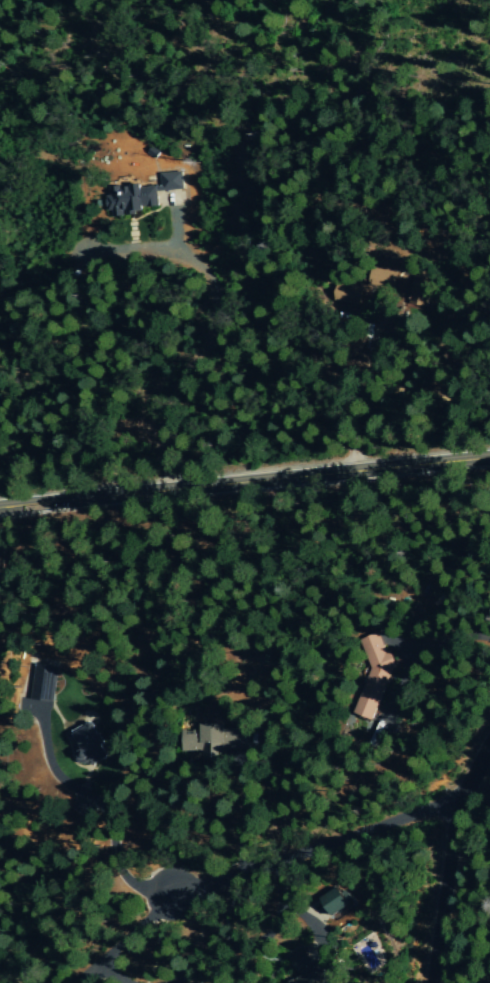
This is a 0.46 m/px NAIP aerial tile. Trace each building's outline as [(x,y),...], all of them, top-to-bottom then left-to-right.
[(179,188),(177,171),(155,174),(156,181),(100,190),(104,214),(163,206),(161,195),(153,196),(153,192),(179,188)] [(351,713),(370,721),(395,666),(389,651),(381,648),(377,635),(359,641),(369,671),(351,713)] [(101,752),(87,722),(62,734),(76,764),(101,752)] [(179,732),(180,752),(206,751),(206,755),(221,755),(220,730),(179,732)]
